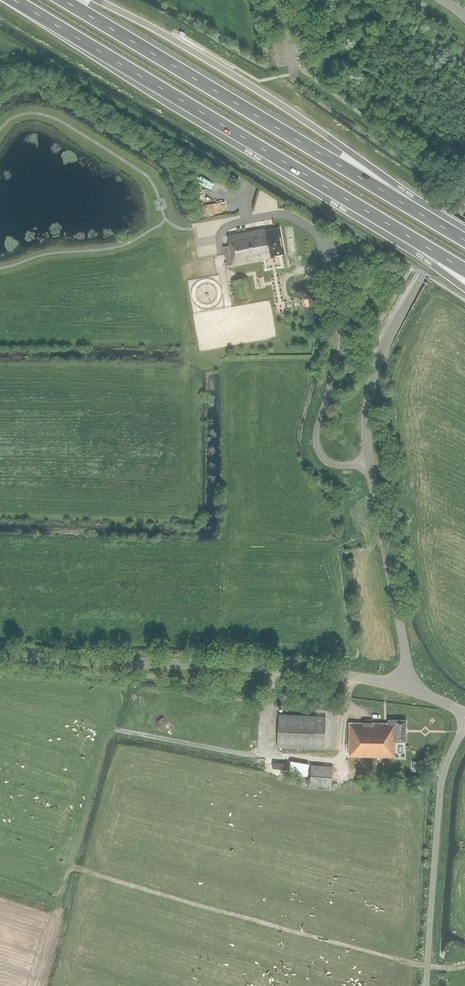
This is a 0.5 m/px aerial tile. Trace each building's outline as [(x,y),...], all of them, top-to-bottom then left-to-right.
[(202,217),(228,213),(225,200),(199,204),(202,217)] [(266,231),(265,229),(228,236),(229,245),(228,245),(228,247),(223,248),(225,257),(227,263),(225,264),(225,266),(275,258),(274,255),(283,253),(279,228),(266,231)] [(326,716),(278,714),(277,748),(324,750),(326,716)] [(349,723),(349,756),(394,757),(394,742),(405,742),(406,721),(389,720),(389,724),(349,723)] [(308,764),(290,762),(289,774),(307,776),(308,764)] [(310,786),(331,787),(332,767),(311,766),(310,786)]
